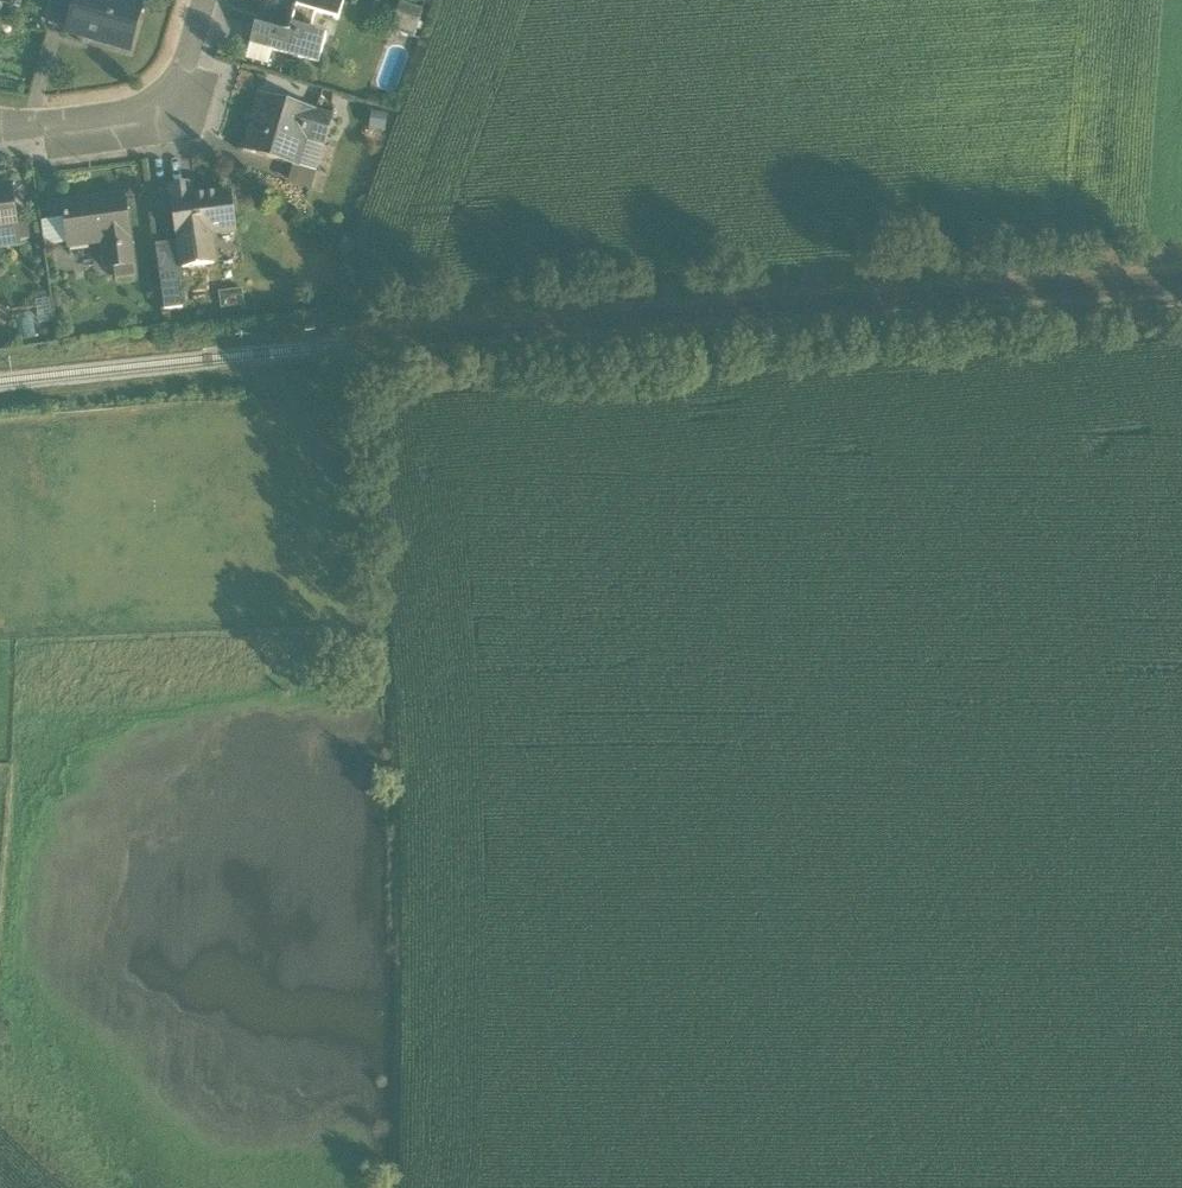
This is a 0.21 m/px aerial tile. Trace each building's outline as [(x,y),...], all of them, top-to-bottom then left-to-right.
[(62,36),(130,56),(145,6),(124,0),(72,0),(62,36)] [(337,0),(261,0),(269,2),(262,27),(256,25),(250,46),(318,64),(325,38),(309,33),(314,15),(337,22),(343,2),(337,0)] [(422,11),(400,4),(391,29),(413,36),(422,11)] [(331,119),(259,98),(243,153),(315,174),(331,119)] [(387,115),(371,113),(368,132),(384,134),(387,115)] [(0,189),(0,252),(20,250),(19,243),(28,241),(26,227),(15,228),(9,187),(0,189)] [(183,285),(182,272),(217,267),(214,240),(235,237),(230,196),(193,201),(191,187),(170,189),(176,243),(154,246),(162,312),(182,309),(179,285),(183,285)] [(68,253),(101,249),(104,272),(113,271),(114,281),(134,278),(123,196),(89,201),(90,204),(62,208),(68,253)] [(241,291),(218,294),(220,309),(243,306),(241,291)]
